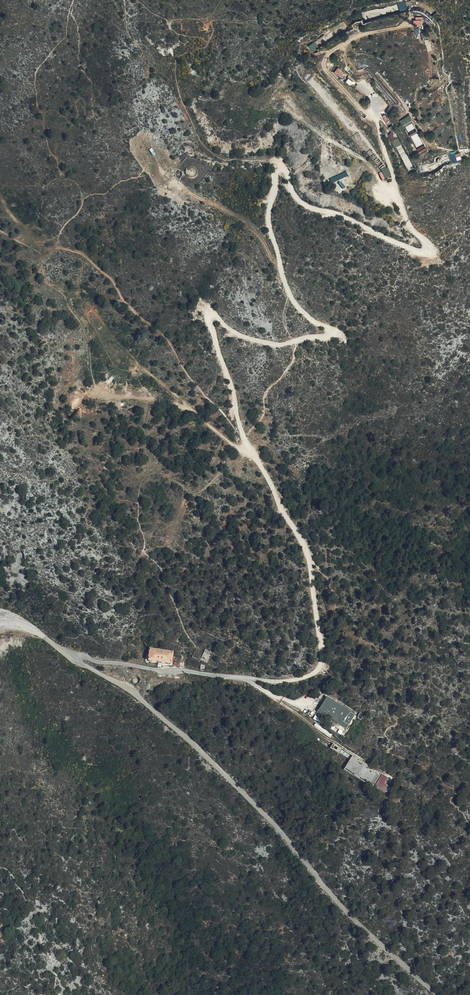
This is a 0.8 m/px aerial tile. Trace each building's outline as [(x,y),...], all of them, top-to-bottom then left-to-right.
[(398,1),(400,11),(408,9),(406,0),(404,0),(398,1)] [(415,24),(423,24),(423,15),(415,15),(415,24)] [(319,48),(315,42),(308,47),(311,53),(319,48)] [(338,67),(335,72),(341,76),(345,71),(338,67)] [(403,126),(412,120),(409,115),(400,120),(403,126)] [(396,147),(403,144),(396,131),(389,134),(396,147)] [(459,161),(457,156),(461,155),(460,151),(449,154),(452,163),(459,161)] [(346,171),(330,179),(332,184),(348,175),(346,171)] [(205,649),(201,660),(209,662),(212,651),(205,649)] [(149,662),(149,663),(171,664),(172,653),(149,652),(149,657),(146,656),(146,662),(149,662)] [(352,715),(324,695),(314,709),(342,729),(352,715)] [(340,751),(331,746),(328,752),(337,756),(340,751)] [(381,771),(351,757),(344,772),(371,785),(377,773),(379,774),(381,771)] [(382,773),(375,785),(386,792),(390,786),(385,783),(389,777),(382,773)]
